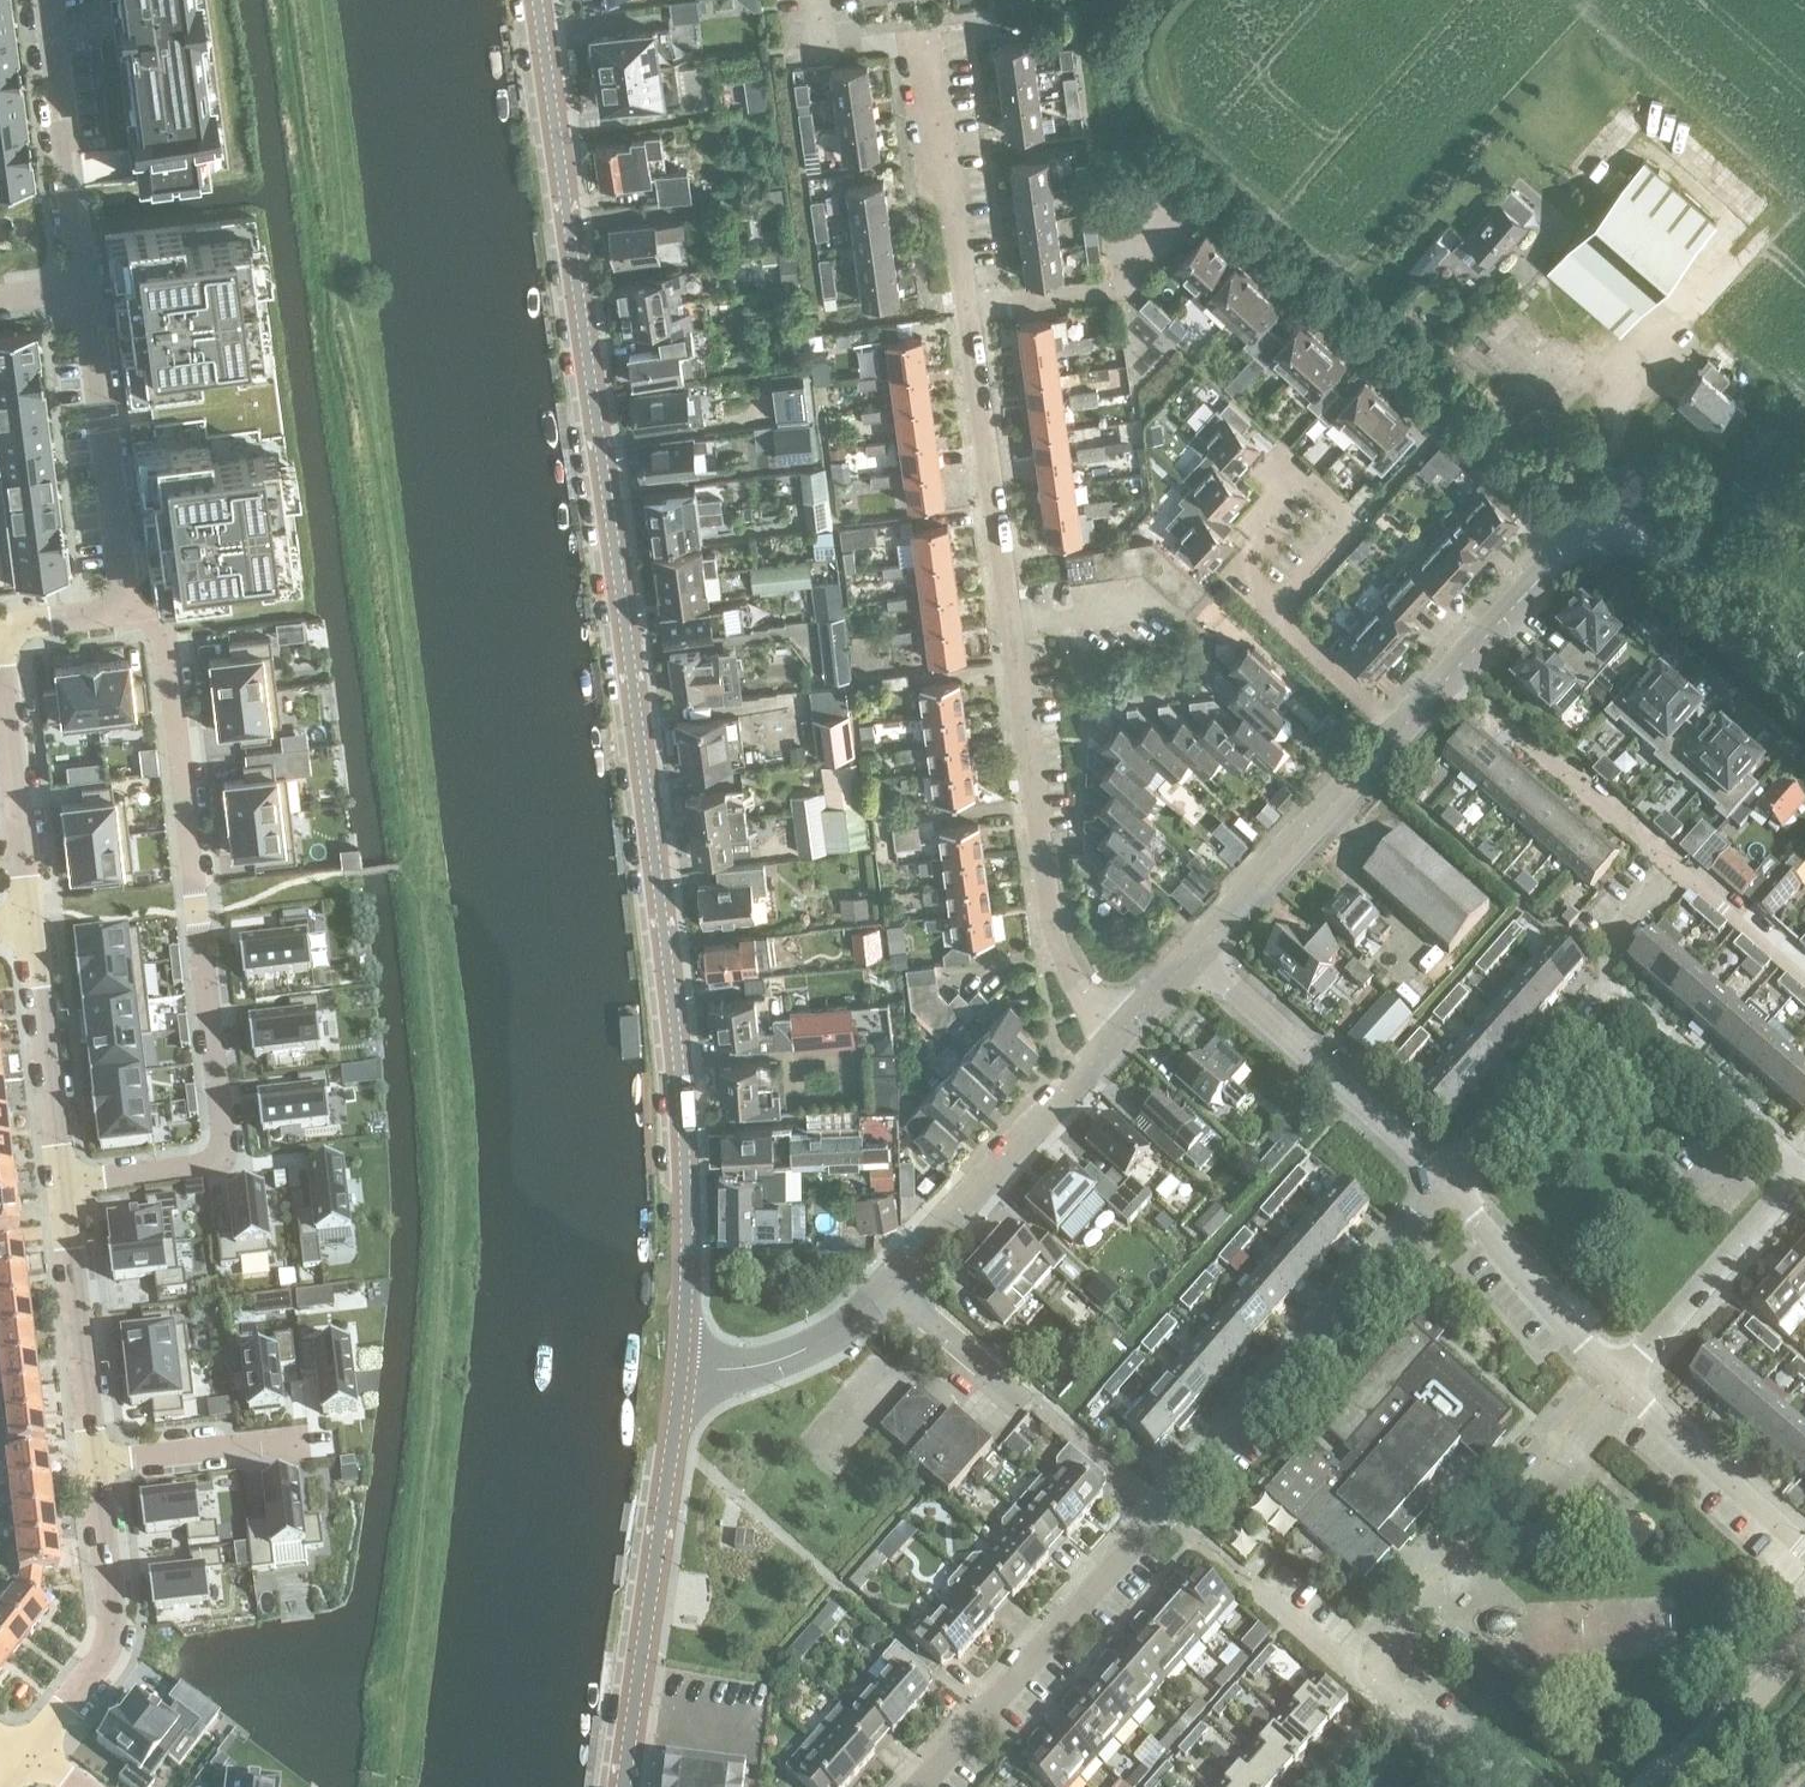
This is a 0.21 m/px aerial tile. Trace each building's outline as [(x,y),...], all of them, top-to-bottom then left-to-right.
[(9,7),(8,0),(0,0),(0,8),(9,7)] [(121,36),(122,36),(131,35),(144,138),(134,140),(134,139),(133,139),(133,144),(134,143),(136,163),(138,179),(205,170),(228,167),(206,0),(116,0),(121,36)] [(701,13),(699,0),(669,0),(673,19),(701,13)] [(741,9),(760,8),(759,0),(741,0),(741,9)] [(13,34),(9,7),(0,8),(0,36),(13,34)] [(589,43),(593,71),(675,59),(670,24),(594,35),(595,42),(589,43)] [(0,36),(0,60),(16,58),(13,34),(0,36)] [(996,45),(1000,75),(1036,70),(1032,40),(996,45)] [(1062,66),(1074,64),(1071,45),(1059,47),(1062,66)] [(19,82),(16,58),(0,60),(0,85),(19,82)] [(675,59),(593,71),(597,98),(603,97),(604,104),(624,101),(625,110),(681,102),(675,59)] [(832,68),(836,98),(871,93),(867,63),(832,68)] [(747,69),(750,104),(768,103),(765,68),(747,69)] [(1036,70),(1000,75),(1004,104),(1040,99),(1036,70)] [(1078,94),(1075,74),(1063,76),(1066,95),(1078,94)] [(807,81),(795,83),(797,102),(810,100),(807,81)] [(0,85),(0,110),(22,107),(19,82),(0,85)] [(871,93),(836,98),(840,127),(875,122),(871,93)] [(1078,94),(1066,95),(1068,114),(1081,112),(1078,94)] [(1040,99),(1004,104),(1008,134),(1044,129),(1044,127),(1054,126),(1053,116),(1042,117),(1040,99)] [(0,110),(0,132),(25,129),(22,107),(0,110)] [(811,110),(799,112),(801,132),(814,130),(811,110)] [(875,122),(840,127),(844,156),(879,152),(875,122)] [(0,132),(0,161),(29,157),(25,129),(0,132)] [(600,184),(657,177),(657,173),(667,171),(661,130),(632,134),(633,141),(627,141),(627,140),(595,145),(600,184)] [(814,130),(801,132),(804,150),(816,148),(814,130)] [(29,157),(0,161),(0,187),(32,183),(29,157)] [(1012,162),(1016,192),(1052,187),(1048,157),(1012,162)] [(1621,330),(1716,221),(1644,157),(1548,266),(1621,330)] [(1090,182),(1087,162),(1075,164),(1078,183),(1090,182)] [(660,198),(691,193),(688,168),(667,171),(657,173),(657,177),(660,198)] [(848,185),(852,214),(887,210),(883,180),(848,185)] [(1090,182),(1078,183),(1080,202),(1093,200),(1090,182)] [(1052,187),(1016,192),(1020,221),(1056,216),(1052,187)] [(1497,198),(1464,236),(1490,259),(1513,232),(1516,236),(1527,224),(1523,221),(1534,208),(1510,187),(1499,200),(1497,198)] [(823,198),(811,200),(813,220),(826,218),(823,198)] [(887,210),(852,214),(856,243),(891,239),(887,210)] [(254,215),(105,234),(113,294),(125,292),(128,317),(116,319),(127,405),(144,403),(145,411),(146,420),(130,422),(141,508),(153,507),(157,532),(144,533),(153,600),(187,596),(186,588),(301,573),(254,215)] [(1056,216),(1020,221),(1024,250),(1060,245),(1056,216)] [(655,220),(608,226),(613,263),(658,257),(660,266),(687,261),(681,218),(655,222),(655,220)] [(826,218),(813,220),(816,238),(828,236),(826,218)] [(1098,240),(1095,220),(1083,221),(1086,241),(1098,240)] [(1173,268),(1196,289),(1211,273),(1211,274),(1229,255),(1206,233),(1173,268)] [(891,239),(856,243),(860,272),(895,268),(891,239)] [(1098,240),(1086,241),(1088,259),(1100,258),(1098,240)] [(1060,245),(1024,250),(1028,280),(1064,275),(1060,245)] [(831,256),(819,258),(821,278),(834,276),(831,256)] [(1221,283),(1211,274),(1211,273),(1196,289),(1197,290),(1191,296),(1203,306),(1208,301),(1229,320),(1262,285),(1239,264),(1221,283)] [(895,268),(860,272),(864,302),(899,298),(895,268)] [(617,285),(620,309),(666,302),(664,290),(684,287),(681,269),(656,273),(657,280),(617,285)] [(834,276),(821,278),(824,296),(836,294),(834,276)] [(1262,285),(1229,320),(1249,338),(1243,344),(1255,355),(1276,332),(1264,322),(1282,303),(1262,285)] [(1140,306),(1163,328),(1173,317),(1149,296),(1140,306)] [(666,302),(620,309),(623,332),(664,326),(665,333),(690,329),(687,310),(668,313),(666,302)] [(1020,321),(1024,349),(1055,345),(1052,317),(1020,321)] [(1285,341),(1276,332),(1255,355),(1266,365),(1271,359),(1292,378),(1324,343),(1302,322),(1285,341)] [(38,358),(37,356),(34,328),(0,333),(0,363),(38,358)] [(692,346),(690,329),(665,333),(657,334),(659,349),(628,353),(632,383),(682,375),(678,348),(692,346)] [(922,334),(888,339),(892,372),(927,368),(922,334)] [(1064,349),(1091,345),(1089,334),(1062,337),(1064,349)] [(1324,343),(1292,378),(1312,397),(1307,402),(1318,413),(1339,390),(1329,381),(1345,363),(1324,343)] [(1055,345),(1024,349),(1027,377),(1059,372),(1055,345)] [(694,373),(707,371),(704,352),(691,354),(694,373)] [(1678,397),(1710,426),(1722,436),(1746,409),(1720,387),(1730,376),(1708,356),(1697,368),(1700,371),(1678,397)] [(41,387),(41,383),(38,358),(0,363),(0,392),(41,387)] [(813,382),(824,381),(821,360),(811,362),(813,382)] [(1100,401),(1133,398),(1129,361),(1097,365),(1100,401)] [(927,368),(892,372),(886,373),(888,386),(894,385),(896,405),(931,400),(927,368)] [(1059,372),(1027,377),(1031,404),(1063,399),(1059,372)] [(857,378),(858,388),(879,385),(877,375),(857,378)] [(1348,399),(1339,390),(1318,413),(1329,423),(1334,417),(1354,436),(1387,401),(1365,381),(1348,399)] [(0,392),(0,418),(45,412),(44,410),(41,387),(0,392)] [(690,412),(688,389),(631,396),(635,429),(689,423),(703,421),(702,410),(690,412)] [(775,392),(779,421),(807,417),(804,389),(775,392)] [(1071,404),(1098,400),(1097,389),(1070,392),(1071,404)] [(1063,399),(1031,404),(1035,431),(1067,427),(1063,399)] [(931,400),(896,405),(901,437),(935,432),(931,400)] [(1251,421),(1229,400),(1218,412),(1224,417),(1204,439),(1210,445),(1237,470),(1239,468),(1240,470),(1260,448),(1242,431),(1251,421)] [(1387,401),(1354,436),(1375,456),(1370,461),(1381,472),(1402,449),(1392,439),(1409,421),(1387,401)] [(863,421),(883,418),(882,408),(861,411),(863,421)] [(48,438),(48,437),(45,412),(0,418),(0,444),(48,438)] [(808,421),(775,426),(780,459),(813,455),(808,421)] [(1067,427),(1035,431),(1038,458),(1070,454),(1078,453),(1079,459),(1106,455),(1104,444),(1079,447),(1078,440),(1069,442),(1067,427)] [(935,432),(901,437),(895,438),(896,448),(902,447),(905,469),(940,465),(935,432)] [(1451,451),(1459,443),(1448,434),(1421,463),(1440,481),(1460,459),(1451,451)] [(707,436),(639,444),(643,476),(696,469),(694,449),(708,447),(707,436)] [(51,464),(48,438),(0,444),(0,470),(51,464)] [(866,443),(867,454),(887,451),(886,441),(866,443)] [(1237,470),(1210,445),(1200,456),(1209,465),(1190,485),(1197,491),(1224,516),(1226,518),(1246,496),(1228,479),(1237,470)] [(1070,454),(1038,458),(1042,485),(1074,481),(1070,454)] [(55,489),(51,464),(0,470),(0,496),(55,489)] [(940,465),(905,469),(910,503),(944,498),(940,465)] [(829,497),(824,466),(801,470),(805,500),(829,497)] [(833,480),(847,478),(845,468),(832,470),(833,480)] [(871,485),(893,482),(891,471),(870,474),(871,485)] [(1497,542),(1517,520),(1501,505),(1510,495),(1488,474),(1478,485),(1482,489),(1463,510),(1497,542)] [(1074,481),(1042,485),(1046,513),(1113,504),(1112,498),(1085,502),(1084,486),(1075,487),(1074,481)] [(0,496),(0,522),(58,515),(55,491),(55,489),(0,496)] [(644,497),(647,520),(719,511),(718,500),(696,503),(694,490),(644,497)] [(1215,526),(1224,516),(1197,491),(1186,502),(1197,513),(1178,533),(1212,565),(1233,543),(1215,526)] [(829,497),(805,500),(809,527),(832,524),(829,497)] [(1113,504),(1046,513),(1050,541),(1095,535),(1093,513),(1113,510),(1113,504)] [(1449,526),(1428,548),(1462,580),(1484,557),(1466,540),(1476,530),(1451,506),(1440,518),(1449,526)] [(719,511),(647,520),(650,544),(701,537),(699,525),(721,522),(719,511)] [(58,515),(0,522),(0,552),(62,544),(59,518),(58,515)] [(948,523),(912,528),(879,532),(880,543),(914,538),(917,561),(952,556),(948,523)] [(843,544),(860,541),(858,528),(841,531),(843,544)] [(833,530),(814,533),(818,556),(837,553),(833,530)] [(1155,580),(1174,559),(1153,539),(1136,542),(1140,570),(1144,570),(1155,580)] [(1140,570),(1136,542),(1122,544),(1126,572),(1140,570)] [(3,582),(66,573),(65,570),(68,569),(67,558),(64,558),(62,545),(62,544),(0,552),(0,556),(3,582)] [(1126,572),(1122,544),(1108,546),(1112,575),(1126,572)] [(1112,575),(1108,546),(1093,548),(1097,577),(1112,575)] [(701,547),(653,553),(657,578),(704,571),(704,570),(701,547)] [(1097,577),(1093,548),(1079,551),(1083,579),(1097,577)] [(1406,563),(1392,577),(1414,597),(1426,584),(1444,600),(1462,580),(1428,548),(1410,567),(1406,563)] [(1071,581),(1083,579),(1079,551),(1066,553),(1071,581)] [(952,556),(917,561),(922,593),(957,588),(952,556)] [(1166,590),(1185,568),(1174,559),(1155,580),(1166,590)] [(808,560),(750,567),(753,589),(811,582),(808,560)] [(884,576),(905,573),(904,562),(883,565),(884,576)] [(1176,599),(1195,578),(1185,568),(1166,590),(1176,599)] [(704,571),(657,578),(660,602),(708,595),(707,589),(720,588),(717,569),(704,570),(704,571)] [(1383,596),(1366,615),(1400,646),(1418,627),(1401,611),(1414,597),(1392,577),(1378,592),(1383,596)] [(1186,609),(1206,588),(1205,587),(1195,578),(1176,599),(1186,609)] [(837,579),(812,582),(817,615),(841,611),(837,579)] [(957,588),(922,593),(927,626),(962,621),(957,588)] [(889,609),(910,606),(908,595),(887,598),(889,609)] [(1633,642),(1586,601),(1563,627),(1584,646),(1572,660),(1596,683),(1633,642)] [(726,603),(650,615),(653,639),(689,633),(689,634),(730,628),(726,603)] [(846,648),(842,613),(817,616),(822,652),(846,648)] [(1341,632),(1330,644),(1352,664),(1360,655),(1377,671),(1400,646),(1366,615),(1346,637),(1341,632)] [(962,621),(927,626),(931,659),(966,654),(962,621)] [(893,640),(914,637),(912,627),(892,630),(893,640)] [(229,655),(209,657),(213,694),(275,686),(270,636),(228,641),(229,655)] [(1222,639),(1215,639),(1215,649),(1245,678),(1268,699),(1286,680),(1246,644),(1237,654),(1222,639)] [(736,648),(716,651),(698,653),(698,649),(669,653),(674,693),(690,691),(692,702),(723,698),(743,695),(736,648)] [(1562,720),(1596,683),(1572,660),(1562,671),(1537,648),(1512,675),(1562,720)] [(99,660),(90,661),(98,725),(134,721),(133,709),(147,708),(143,677),(129,679),(127,658),(99,661),(99,660)] [(57,687),(43,689),(46,719),(60,718),(62,729),(98,725),(90,661),(82,662),(82,663),(55,666),(57,687)] [(1268,699),(1245,678),(1238,685),(1222,671),(1214,670),(1214,680),(1244,708),(1275,737),(1284,737),(1291,730),(1290,720),(1284,713),(1268,699)] [(884,688),(910,685),(908,672),(883,675),(884,688)] [(1638,739),(1680,693),(1659,674),(1646,689),(1633,678),(1605,710),(1638,739)] [(922,683),(926,712),(964,707),(960,678),(922,683)] [(275,686),(213,694),(217,730),(238,727),(240,742),(270,738),(268,724),(280,722),(275,686)] [(1638,739),(1669,766),(1697,735),(1686,725),(1699,710),(1680,693),(1638,739)] [(1275,737),(1244,708),(1237,716),(1212,694),(1195,696),(1251,748),(1266,762),(1282,744),(1275,737)] [(1251,748),(1195,696),(1189,697),(1190,708),(1204,721),(1196,729),(1220,751),(1235,765),(1251,748)] [(1196,729),(1165,700),(1157,701),(1158,712),(1172,726),(1166,733),(1189,755),(1204,768),(1220,751),(1196,729)] [(1166,733),(1135,704),(1127,705),(1128,715),(1143,729),(1135,737),(1158,758),(1173,773),(1189,755),(1166,733)] [(964,707),(926,712),(919,714),(920,725),(927,724),(930,740),(968,735),(964,707)] [(813,715),(819,755),(855,750),(849,711),(813,715)] [(738,713),(677,721),(681,753),(689,752),(691,768),(745,761),(738,713)] [(1097,718),(1089,718),(1088,729),(1118,756),(1140,777),(1158,758),(1135,737),(1119,722),(1111,731),(1097,718)] [(860,724),(862,737),(874,735),(872,723),(860,724)] [(1471,725),(1443,758),(1462,774),(1491,742),(1471,725)] [(1707,744),(1697,735),(1669,766),(1699,794),(1741,747),(1720,729),(1707,744)] [(968,735),(930,740),(930,742),(916,743),(918,757),(931,755),(933,768),(971,764),(968,735)] [(155,740),(138,743),(142,768),(159,766),(155,740)] [(1491,742),(1462,774),(1480,791),(1509,758),(1491,742)] [(1741,747),(1699,794),(1730,821),(1758,789),(1748,780),(1760,764),(1741,747)] [(1140,777),(1118,756),(1109,765),(1094,751),(1087,750),(1087,760),(1117,788),(1139,808),(1155,791),(1140,777)] [(67,775),(105,773),(105,757),(67,758),(67,775)] [(1509,758),(1480,791),(1498,807),(1527,774),(1509,758)] [(244,777),(223,780),(228,823),(291,815),(285,772),(274,774),(272,759),(242,763),(244,777)] [(788,768),(794,812),(862,803),(856,759),(815,765),(788,768)] [(1593,772),(1602,780),(1613,768),(1604,760),(1593,772)] [(971,764),(933,768),(933,770),(903,774),(904,776),(891,778),(893,793),(923,789),(923,783),(935,782),(937,797),(975,793),(971,764)] [(1622,776),(1613,768),(1602,780),(1611,788),(1622,776)] [(1527,774),(1498,807),(1517,823),(1546,790),(1527,774)] [(82,799),(60,802),(63,829),(64,829),(65,838),(128,831),(124,795),(113,796),(111,782),(80,785),(82,799)] [(1139,808),(1117,788),(1108,797),(1093,782),(1086,782),(1086,791),(1100,804),(1138,839),(1154,822),(1139,808)] [(1286,782),(1277,793),(1287,802),(1297,792),(1286,782)] [(1804,805),(1804,804),(1780,782),(1756,810),(1781,832),(1804,805)] [(1411,794),(1418,800),(1428,790),(1420,783),(1411,794)] [(686,793),(690,824),(745,818),(743,803),(727,805),(725,788),(686,793)] [(1546,790),(1517,823),(1535,839),(1564,806),(1546,790)] [(827,848),(868,842),(862,803),(794,812),(800,852),(827,848)] [(1138,839),(1100,804),(1092,813),(1085,812),(1084,823),(1114,849),(1137,870),(1153,853),(1138,839)] [(1274,809),(1270,806),(1261,815),(1265,819),(1274,809)] [(1564,806),(1535,839),(1553,855),(1582,823),(1564,806)] [(1274,809),(1265,819),(1268,822),(1277,813),(1274,809)] [(1448,827),(1458,816),(1450,810),(1441,820),(1448,827)] [(1662,835),(1674,822),(1665,814),(1653,827),(1662,835)] [(228,824),(224,825),(228,852),(231,852),(252,849),(254,864),(296,859),(291,815),(228,823),(228,824)] [(1456,833),(1465,822),(1458,816),(1448,827),(1456,833)] [(745,818),(690,824),(694,856),(752,849),(750,833),(747,833),(745,818)] [(940,827),(935,828),(936,839),(942,838),(944,856),(983,851),(979,821),(940,827)] [(1257,834),(1243,821),(1236,828),(1251,841),(1257,834)] [(1683,830),(1674,822),(1662,835),(1671,843),(1683,830)] [(922,843),(919,823),(894,826),(896,847),(922,843)] [(1582,823),(1553,855),(1572,871),(1601,839),(1582,823)] [(128,831),(65,838),(70,874),(90,872),(92,886),(123,882),(121,868),(132,867),(128,831)] [(1450,953),(1489,909),(1403,833),(1364,877),(1450,953)] [(1601,839),(1572,871),(1591,888),(1620,856),(1601,839)] [(1485,859),(1494,849),(1487,842),(1478,853),(1485,859)] [(1137,870),(1114,849),(1105,859),(1090,845),(1083,844),(1083,855),(1115,885),(1107,893),(1122,907),(1130,898),(1135,902),(1152,884),(1137,870)] [(1768,888),(1754,905),(1772,920),(1801,887),(1793,880),(1804,867),(1804,847),(1779,876),(1768,888)] [(1492,865),(1502,855),(1494,849),(1485,859),(1492,865)] [(983,851),(944,856),(948,884),(987,879),(983,851)] [(1765,886),(1761,883),(1728,853),(1712,871),(1750,904),(1765,886)] [(729,879),(698,883),(703,922),(756,914),(752,888),(766,886),(763,860),(727,865),(729,879)] [(1758,866),(1768,875),(1761,883),(1765,886),(1768,888),(1779,876),(1772,870),(1762,861),(1758,866)] [(1194,887),(1204,895),(1215,883),(1205,875),(1194,887)] [(1522,891),(1531,881),(1524,875),(1515,885),(1522,891)] [(987,879),(948,884),(952,912),(990,907),(987,879)] [(1529,898),(1538,887),(1531,881),(1522,891),(1529,898)] [(1203,898),(1192,888),(1184,897),(1195,907),(1203,898)] [(871,891),(842,891),(842,911),(871,910),(871,891)] [(1380,944),(1391,932),(1349,895),(1348,895),(1324,922),(1355,949),(1369,934),(1380,944)] [(1713,911),(1698,898),(1689,908),(1705,921),(1713,911)] [(1542,905),(1535,899),(1527,907),(1534,914),(1542,905)] [(990,907),(952,912),(926,916),(927,926),(941,924),(941,925),(953,924),(956,941),(994,936),(990,907)] [(1569,927),(1579,916),(1571,910),(1562,920),(1569,927)] [(1713,911),(1705,921),(1719,934),(1728,924),(1713,911)] [(283,941),(242,946),(246,980),(312,972),(308,940),(313,939),(311,921),(281,925),(283,941)] [(890,946),(905,945),(905,921),(890,921),(890,946)] [(854,924),(855,954),(883,952),(882,923),(854,924)] [(1524,933),(1515,925),(1514,924),(1505,934),(1515,943),(1524,933)] [(140,931),(77,939),(80,966),(79,966),(80,975),(144,967),(140,931)] [(735,935),(736,941),(703,945),(706,972),(708,972),(709,982),(730,979),(729,969),(756,965),(770,963),(767,932),(735,935)] [(1314,933),(1303,945),(1289,932),(1266,958),(1308,994),(1330,969),(1326,966),(1338,953),(1314,933)] [(1515,943),(1505,934),(1485,956),(1495,965),(1515,943)] [(1653,934),(1629,961),(1652,981),(1676,954),(1653,934)] [(1757,950),(1742,937),(1733,946),(1749,960),(1757,950)] [(1556,941),(1537,963),(1564,987),(1584,965),(1556,941)] [(179,949),(170,950),(172,968),(181,967),(179,949)] [(1757,950),(1749,960),(1763,972),(1771,963),(1757,950)] [(1676,954),(1652,981),(1674,1001),(1698,973),(1676,954)] [(1495,965),(1485,956),(1475,967),(1485,976),(1495,965)] [(1564,987),(1537,963),(1518,985),(1545,1009),(1564,987)] [(980,1008),(970,999),(959,989),(950,999),(939,989),(935,964),(903,968),(908,1006),(937,1033),(959,1008),(970,1018),(980,1008)] [(144,967),(80,975),(81,984),(82,984),(85,1008),(84,1009),(148,1002),(144,967)] [(181,967),(172,968),(174,986),(183,985),(181,967)] [(1698,973),(1674,1001),(1696,1020),(1720,993),(1698,973)] [(1801,989),(1786,975),(1778,985),(1793,999),(1801,989)] [(1545,1009),(1518,985),(1498,1007),(1526,1031),(1545,1009)] [(1468,995),(1459,987),(1447,1000),(1456,1009),(1468,995)] [(1793,999),(1804,1009),(1804,992),(1801,989),(1793,999)] [(1720,993),(1696,1020),(1718,1039),(1742,1012),(1720,993)] [(777,1044),(775,1027),(765,1028),(764,1023),(758,1024),(755,996),(712,1001),(716,1037),(746,1033),(748,1048),(777,1044)] [(856,1028),(874,1028),(874,1045),(894,1045),(893,997),(855,998),(856,1028)] [(1377,1058),(1411,1019),(1409,1018),(1387,998),(1350,1039),(1374,1061),(1377,1058)] [(292,1020),(251,1024),(255,1058),(321,1051),(317,1018),(322,1018),(320,999),(290,1003),(292,1020)] [(1456,1009),(1447,1000),(1433,1015),(1443,1024),(1456,1009)] [(1011,1001),(983,1031),(1019,1064),(1039,1042),(1028,1032),(1036,1024),(1011,1001)] [(148,1002),(84,1009),(85,1011),(85,1010),(89,1044),(152,1037),(148,1002)] [(775,1027),(777,1044),(777,1046),(793,1044),(793,1046),(856,1039),(852,1002),(791,1009),(791,1007),(773,1010),(775,1027)] [(1740,1059),(1764,1032),(1772,1022),(1750,1003),(1742,1012),(1718,1039),(1740,1059)] [(1526,1031),(1498,1007),(1479,1029),(1506,1053),(1526,1031)] [(187,1018),(178,1019),(180,1034),(189,1033),(187,1018)] [(1506,1053),(1479,1029),(1460,1051),(1487,1075),(1506,1053)] [(1408,1044),(1417,1053),(1430,1039),(1420,1030),(1408,1044)] [(983,1031),(964,1053),(999,1085),(1019,1064),(983,1031)] [(1764,1032),(1740,1059),(1762,1078),(1772,1067),(1786,1051),(1784,1050),(1791,1042),(1784,1036),(1777,1043),(1764,1032)] [(189,1033),(180,1034),(182,1048),(191,1047),(189,1033)] [(152,1037),(89,1044),(93,1078),(92,1078),(93,1079),(145,1073),(142,1039),(152,1038),(152,1037)] [(1217,1040),(1203,1057),(1201,1056),(1180,1080),(1210,1107),(1223,1093),(1239,1108),(1249,1097),(1233,1082),(1246,1067),(1217,1040)] [(1394,1059),(1402,1067),(1404,1068),(1417,1053),(1408,1044),(1394,1059)] [(897,1051),(868,1053),(872,1103),(899,1101),(897,1051)] [(1487,1075),(1460,1051),(1440,1073),(1467,1097),(1487,1075)] [(1772,1067),(1762,1078),(1784,1098),(1804,1074),(1804,1068),(1786,1051),(1772,1067)] [(964,1053),(950,1067),(944,1074),(979,1106),(999,1085),(964,1053)] [(343,1066),(346,1085),(380,1080),(378,1061),(343,1066)] [(721,1065),(721,1067),(724,1101),(743,1100),(744,1114),(781,1112),(780,1089),(773,1090),(771,1061),(721,1065)] [(145,1073),(93,1079),(93,1080),(94,1080),(96,1105),(97,1114),(149,1108),(145,1073)] [(1467,1097),(1440,1073),(1421,1095),(1448,1120),(1467,1097)] [(944,1074),(924,1095),(960,1128),(979,1106),(944,1074)] [(1784,1098),(1804,1116),(1804,1074),(1784,1098)] [(300,1095),(260,1099),(264,1133),(330,1126),(326,1093),(331,1093),(329,1075),(299,1078),(300,1095)] [(195,1088),(186,1089),(188,1103),(197,1102),(195,1088)] [(932,1158),(960,1128),(924,1095),(904,1117),(924,1136),(917,1144),(932,1158)] [(1143,1119),(1144,1119),(1135,1129),(1144,1137),(1153,1128),(1156,1131),(1150,1138),(1167,1153),(1174,1147),(1196,1167),(1206,1155),(1186,1136),(1193,1127),(1162,1098),(1143,1119)] [(900,1155),(899,1101),(872,1103),(872,1104),(807,1109),(808,1130),(792,1131),(792,1123),(722,1128),(722,1129),(724,1129),(726,1161),(725,1162),(725,1164),(793,1159),(793,1162),(864,1158),(894,1156),(900,1155)] [(197,1102),(188,1103),(190,1118),(198,1117),(197,1102)] [(149,1108),(97,1114),(98,1123),(99,1123),(102,1150),(153,1144),(149,1108)] [(1150,1151),(1112,1116),(1087,1143),(1125,1178),(1150,1151)] [(1257,1168),(1268,1177),(1268,1178),(1296,1147),(1285,1137),(1257,1168)] [(9,1171),(6,1141),(0,1142),(0,1172),(9,1171)] [(914,1185),(915,1154),(902,1153),(902,1185),(914,1185)] [(871,1159),(871,1181),(897,1181),(896,1158),(871,1159)] [(735,1166),(735,1174),(717,1174),(717,1195),(787,1192),(786,1163),(735,1166)] [(315,1210),(298,1212),(304,1269),(323,1266),(319,1235),(352,1232),(344,1166),(310,1170),(315,1210)] [(1057,1235),(1094,1195),(1128,1226),(1152,1199),(1132,1180),(1119,1194),(1091,1168),(1081,1180),(1066,1166),(1028,1208),(1057,1235)] [(1309,1177),(1299,1168),(1260,1212),(1270,1220),(1286,1202),(1293,1209),(1303,1198),(1296,1191),(1309,1177)] [(13,1199),(9,1171),(0,1172),(0,1200),(13,1199)] [(1369,1207),(1342,1183),(1322,1206),(1349,1230),(1369,1207)] [(235,1235),(218,1237),(222,1267),(240,1265),(239,1260),(272,1257),(264,1190),(230,1195),(235,1235)] [(787,1192),(717,1195),(717,1229),(764,1229),(764,1223),(773,1223),(773,1233),(791,1233),(791,1205),(786,1205),(787,1192)] [(891,1192),(854,1198),(860,1229),(896,1223),(891,1192)] [(148,1217),(110,1222),(113,1250),(111,1251),(111,1252),(176,1244),(173,1216),(179,1215),(177,1197),(146,1200),(148,1217)] [(0,1200),(0,1229),(16,1227),(13,1199),(0,1200)] [(1197,1223),(1213,1237),(1232,1215),(1217,1201),(1197,1223)] [(1349,1230),(1322,1206),(1303,1228),(1330,1252),(1349,1230)] [(1008,1228),(988,1250),(1022,1281),(1034,1292),(1054,1271),(1064,1259),(1037,1235),(1027,1245),(1008,1228)] [(1330,1252),(1303,1228),(1284,1250),(1310,1274),(1330,1252)] [(1254,1238),(1245,1229),(1232,1243),(1242,1252),(1254,1238)] [(23,1271),(19,1242),(0,1244),(0,1273),(23,1271)] [(1242,1252),(1232,1243),(1219,1259),(1228,1267),(1242,1252)] [(111,1255),(109,1255),(112,1277),(114,1277),(115,1282),(155,1277),(157,1294),(187,1290),(185,1272),(180,1272),(176,1244),(111,1252),(111,1255)] [(1793,1261),(1804,1272),(1804,1247),(1793,1261)] [(1022,1281),(988,1250),(968,1273),(987,1289),(978,1300),(1005,1325),(1016,1313),(1034,1293),(1021,1281),(1022,1281)] [(1310,1274),(1284,1250),(1264,1272),(1291,1295),(1310,1274)] [(1793,1261),(1773,1283),(1800,1307),(1804,1302),(1804,1272),(1793,1261)] [(26,1299),(23,1271),(0,1273),(0,1302),(26,1299)] [(1104,1272),(1089,1286),(1105,1303),(1121,1289),(1104,1272)] [(1291,1295),(1264,1272),(1245,1293),(1272,1317),(1291,1295)] [(1194,1287),(1203,1296),(1215,1282),(1206,1274),(1194,1287)] [(1800,1307),(1773,1283),(1753,1305),(1780,1330),(1800,1307)] [(295,1288),(296,1307),(335,1306),(335,1286),(295,1288)] [(1194,1287),(1180,1303),(1190,1311),(1203,1296),(1194,1287)] [(293,1290),(256,1293),(257,1312),(295,1309),(293,1290)] [(1245,1293),(1225,1315),(1252,1339),(1272,1317),(1245,1293)] [(29,1327),(26,1299),(0,1302),(0,1331),(29,1327)] [(1109,1318),(1125,1333),(1133,1324),(1117,1310),(1109,1318)] [(1225,1315),(1206,1337),(1233,1361),(1252,1339),(1225,1315)] [(145,1334),(124,1336),(128,1371),(179,1365),(173,1316),(143,1320),(145,1334)] [(1177,1326),(1167,1317),(1155,1331),(1165,1340),(1177,1326)] [(1768,1333),(1753,1320),(1745,1330),(1759,1343),(1768,1333)] [(315,1324),(315,1343),(349,1342),(348,1323),(315,1324)] [(1309,1445),(1266,1493),(1364,1582),(1433,1504),(1419,1492),(1460,1446),(1473,1457),(1513,1414),(1413,1326),(1393,1348),(1319,1432),(1348,1459),(1338,1470),(1309,1445)] [(32,1356),(29,1327),(0,1331),(0,1359),(32,1356)] [(1165,1340),(1155,1331),(1141,1346),(1151,1355),(1165,1340)] [(1782,1346),(1768,1333),(1759,1343),(1774,1355),(1782,1346)] [(1206,1337),(1187,1359),(1214,1383),(1233,1361),(1206,1337)] [(267,1356),(235,1360),(241,1414),(275,1410),(270,1370),(287,1368),(283,1338),(265,1340),(267,1356)] [(308,1346),(289,1348),(293,1378),(310,1376),(314,1417),(348,1413),(341,1347),(308,1351),(308,1346)] [(1690,1375),(1713,1395),(1738,1367),(1715,1347),(1690,1375)] [(0,1388),(35,1384),(32,1356),(0,1359),(0,1386),(0,1388)] [(1187,1359),(1167,1381),(1194,1405),(1214,1383),(1187,1359)] [(1797,1359),(1789,1369),(1803,1381),(1804,1379),(1804,1366),(1797,1359)] [(1126,1384),(1139,1369),(1129,1361),(1116,1375),(1126,1384)] [(179,1365),(128,1371),(132,1406),(153,1404),(154,1418),(185,1414),(179,1365)] [(1738,1367),(1713,1395),(1735,1415),(1759,1387),(1738,1367)] [(1126,1384),(1116,1375),(1103,1390),(1113,1399),(1126,1384)] [(1167,1381),(1148,1403),(1175,1427),(1194,1405),(1167,1381)] [(0,1388),(3,1416),(39,1412),(35,1384),(0,1388)] [(1759,1387),(1735,1415),(1756,1434),(1781,1406),(1759,1387)] [(909,1461),(934,1484),(948,1496),(992,1445),(974,1429),(953,1411),(949,1416),(917,1388),(881,1429),(913,1457),(909,1461)] [(212,1417),(234,1415),(233,1397),(210,1398),(212,1417)] [(1155,1449),(1175,1427),(1148,1403),(1128,1426),(1155,1449)] [(1781,1406),(1756,1434),(1778,1453),(1803,1426),(1781,1406)] [(7,1445),(42,1441),(39,1412),(3,1416),(7,1445)] [(1778,1453),(1800,1473),(1804,1467),(1804,1427),(1803,1426),(1778,1453)] [(1022,1457),(1028,1450),(1017,1441),(1011,1448),(1022,1457)] [(1106,1479),(1069,1447),(1057,1461),(1058,1472),(1063,1476),(1052,1488),(1085,1517),(1103,1496),(1096,1490),(1106,1479)] [(7,1485),(48,1479),(45,1450),(3,1455),(7,1485)] [(341,1460),(342,1470),(356,1468),(355,1458),(341,1460)] [(11,1514),(52,1509),(48,1479),(7,1485),(11,1514)] [(1015,1510),(1025,1519),(1051,1542),(1061,1530),(1068,1536),(1085,1517),(1052,1488),(1042,1479),(1015,1510)] [(289,1481),(255,1485),(263,1550),(296,1547),(296,1552),(314,1550),(311,1519),(294,1521),(289,1481)] [(197,1493),(143,1500),(147,1534),(187,1529),(189,1546),(220,1542),(218,1524),(201,1526),(197,1493)] [(14,1543),(56,1538),(52,1509),(11,1514),(14,1543)] [(1042,1552),(1051,1542),(1025,1519),(1015,1510),(1003,1524),(1004,1533),(1009,1537),(998,1550),(1030,1578),(1049,1558),(1042,1552)] [(738,1531),(736,1547),(754,1549),(756,1534),(738,1531)] [(56,1538),(14,1543),(18,1572),(21,1572),(42,1569),(59,1567),(56,1538)] [(235,1545),(236,1555),(250,1553),(249,1544),(235,1545)] [(881,1548),(853,1579),(865,1589),(893,1559),(881,1548)] [(973,1556),(960,1571),(997,1603),(1007,1592),(1013,1597),(1030,1578),(998,1550),(988,1561),(982,1556),(973,1556)] [(192,1572),(152,1577),(156,1611),(210,1605),(207,1572),(223,1570),(221,1552),(190,1555),(192,1572)] [(21,1572),(18,1587),(37,1602),(42,1569),(21,1572)] [(997,1603),(960,1571),(949,1584),(949,1594),(955,1599),(944,1611),(976,1640),(994,1619),(987,1613),(997,1603)] [(1175,1576),(1170,1582),(1217,1623),(1235,1603),(1202,1574),(1192,1586),(1180,1576),(1175,1576)] [(1217,1623),(1170,1582),(1165,1588),(1166,1593),(1177,1603),(1167,1614),(1200,1643),(1217,1623)] [(31,1634),(49,1611),(37,1602),(18,1587),(17,1585),(0,1607),(0,1610),(31,1634)] [(833,1601),(791,1648),(803,1659),(845,1612),(833,1601)] [(12,1658),(31,1634),(0,1610),(0,1648),(12,1658)] [(919,1618),(905,1633),(942,1665),(952,1654),(959,1660),(976,1640),(944,1611),(934,1622),(928,1617),(919,1618)] [(1200,1643),(1167,1614),(1158,1625),(1146,1615),(1141,1615),(1136,1621),(1183,1662),(1200,1643)] [(1491,1614),(1489,1632),(1516,1633),(1521,1614),(1491,1614)] [(1183,1662),(1136,1621),(1131,1626),(1131,1632),(1143,1642),(1133,1653),(1166,1682),(1183,1662)] [(1449,1643),(1458,1634),(1448,1626),(1440,1635),(1449,1643)] [(1269,1635),(1260,1627),(1251,1638),(1260,1646),(1269,1635)] [(932,1676),(896,1644),(882,1660),(883,1668),(889,1674),(879,1685),(911,1714),(929,1693),(922,1687),(932,1676)] [(1277,1653),(1270,1647),(1259,1660),(1266,1666),(1277,1653)] [(0,1648),(0,1674),(12,1658),(0,1648)] [(1166,1682),(1133,1653),(1123,1664),(1112,1654),(1106,1654),(1101,1660),(1148,1701),(1166,1682)] [(1236,1675),(1250,1659),(1243,1653),(1229,1668),(1236,1675)] [(1148,1701),(1101,1660),(1097,1665),(1097,1670),(1109,1681),(1099,1692),(1131,1721),(1148,1701)] [(1266,1666),(1259,1660),(1247,1673),(1254,1679),(1266,1666)] [(1236,1675),(1229,1668),(1216,1683),(1223,1689),(1236,1675)] [(1316,1675),(1298,1695),(1331,1723),(1349,1703),(1316,1675)] [(879,1685),(852,1716),(877,1738),(886,1728),(893,1734),(911,1714),(879,1685)] [(1243,1692),(1236,1686),(1224,1699),(1232,1705),(1243,1692)] [(1131,1721),(1099,1692),(1089,1703),(1077,1693),(1072,1693),(1067,1699),(1114,1740),(1131,1721)] [(1298,1695),(1281,1714),(1314,1743),(1331,1723),(1298,1695)] [(115,1718),(114,1719),(166,1759),(184,1736),(188,1739),(199,1725),(175,1707),(165,1720),(134,1696),(117,1719),(115,1718)] [(1114,1740),(1067,1699),(1062,1704),(1063,1709),(1074,1720),(1065,1731),(1097,1759),(1114,1740)] [(1232,1705),(1224,1699),(1213,1712),(1220,1718),(1232,1705)] [(1202,1713),(1208,1707),(1201,1700),(1195,1707),(1202,1713)] [(852,1716),(840,1706),(813,1737),(857,1775),(875,1755),(868,1748),(877,1738),(852,1716)] [(1202,1713),(1195,1707),(1188,1714),(1196,1721),(1202,1713)] [(1281,1714),(1264,1734),(1296,1762),(1314,1743),(1281,1714)] [(96,1743),(128,1768),(118,1781),(126,1786),(152,1786),(153,1785),(148,1781),(166,1759),(114,1719),(96,1743)] [(1209,1731),(1201,1725),(1190,1738),(1197,1744),(1209,1731)] [(1804,1748),(1804,1725),(1791,1741),(1803,1751),(1804,1748)] [(1097,1759),(1065,1731),(1055,1742),(1043,1732),(1038,1732),(1033,1738),(1080,1779),(1097,1759)] [(1167,1752),(1180,1738),(1173,1731),(1160,1746),(1167,1752)] [(1264,1734),(1247,1753),(1279,1782),(1296,1762),(1264,1734)] [(813,1737),(786,1769),(806,1786),(846,1786),(857,1775),(813,1737)] [(1033,1738),(1028,1743),(1029,1748),(1040,1759),(1030,1771),(1048,1786),(1073,1786),(1080,1779),(1033,1738)] [(1197,1744),(1190,1738),(1179,1751),(1186,1757),(1197,1744)] [(1167,1752),(1160,1746),(1147,1761),(1155,1767),(1167,1752)] [(1230,1773),(1246,1786),(1275,1786),(1279,1782),(1247,1753),(1230,1773)] [(744,1765),(670,1756),(666,1786),(741,1786),(744,1765)] [(1174,1770),(1167,1764),(1156,1777),(1163,1783),(1174,1770)] [(1125,1786),(1127,1786),(1137,1786),(1150,1772),(1143,1765),(1125,1786)] [(1217,1786),(1246,1786),(1230,1773),(1217,1786)] [(1156,1777),(1147,1786),(1159,1786),(1163,1783),(1156,1777)] [(277,1785),(226,1778),(225,1786),(277,1786),(277,1785)]
